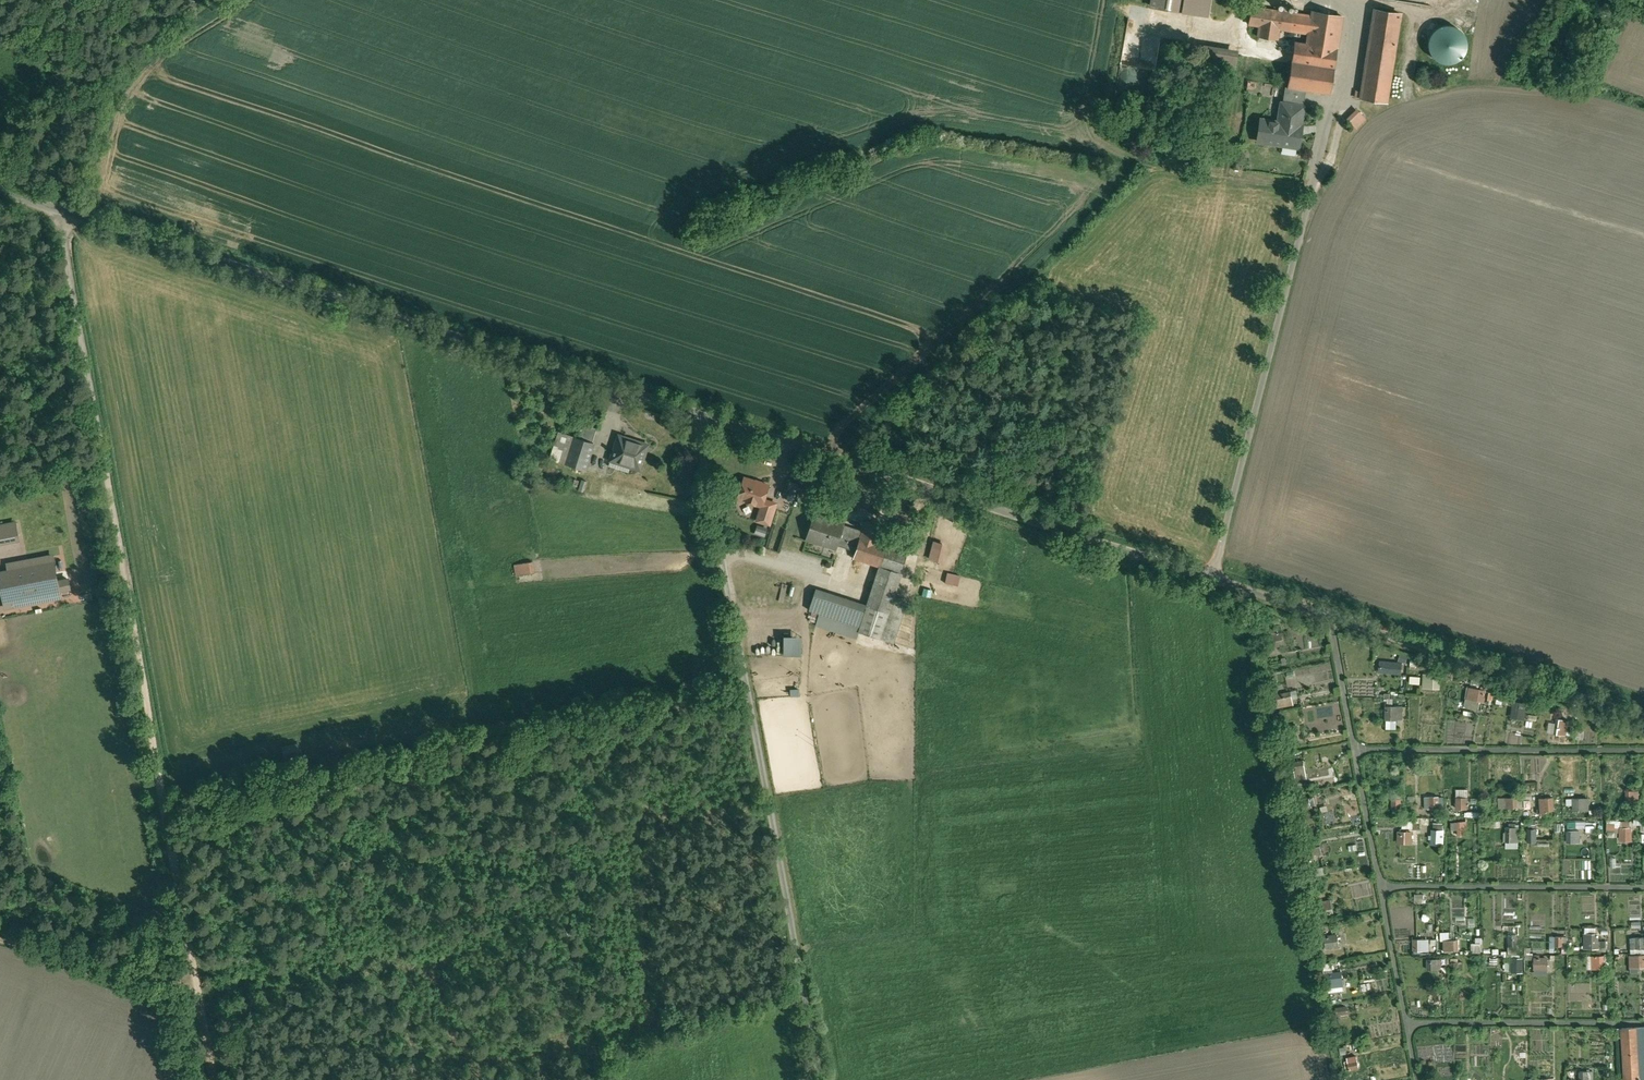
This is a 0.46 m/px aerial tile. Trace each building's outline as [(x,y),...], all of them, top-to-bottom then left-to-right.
[(1150,6),(1203,15),(1205,0),(1151,0),(1150,6)] [(1312,16),(1252,7),(1249,24),(1260,26),(1259,37),(1278,40),(1280,29),(1309,33),(1307,44),(1338,49),(1343,17),(1312,12),(1312,16)] [(1401,14),(1375,10),(1361,99),(1387,103),(1401,14)] [(1428,28),(1430,64),(1464,62),(1461,26),(1428,28)] [(1307,44),(1295,42),(1288,87),(1288,88),(1306,90),(1331,94),(1338,49),(1307,44)] [(1236,55),(1199,49),(1197,67),(1234,73),(1236,55)] [(1306,90),(1288,88),(1288,87),(1286,87),(1283,103),(1303,106),(1305,91),(1306,91),(1306,90)] [(1283,103),(1282,103),(1279,122),(1261,119),(1258,141),(1299,148),(1301,136),(1299,135),(1304,106),(1283,103)] [(1345,119),(1356,130),(1366,120),(1356,108),(1345,119)] [(597,429),(583,424),(579,438),(593,443),(597,429)] [(648,445),(619,436),(611,461),(640,470),(648,445)] [(579,438),(575,437),(566,464),(585,470),(594,443),(579,438)] [(757,481),(745,478),(739,498),(762,506),(764,499),(769,485),(762,483),(761,484),(757,483),(757,481)] [(790,481),(784,492),(793,496),(798,485),(790,481)] [(777,503),(764,499),(762,506),(758,520),(770,524),(777,503)] [(1079,505),(1073,503),(1070,513),(1076,515),(1079,505)] [(844,524),(815,514),(812,523),(815,524),(810,539),(807,538),(807,539),(826,544),(825,546),(836,549),(837,545),(844,524)] [(884,527),(865,521),(862,530),(863,530),(856,551),(854,557),(881,566),(901,573),(908,552),(879,543),(884,527)] [(0,525),(0,541),(18,538),(15,523),(0,525)] [(756,524),(753,533),(764,537),(767,528),(756,524)] [(862,530),(844,524),(837,545),(856,551),(863,530),(862,530)] [(942,562),(946,543),(931,540),(927,559),(942,562)] [(0,572),(0,581),(3,600),(15,599),(16,605),(59,598),(52,556),(7,563),(8,571),(0,572)] [(513,563),(514,574),(534,572),(533,562),(513,563)] [(881,566),(860,631),(880,638),(901,573),(881,566)] [(947,571),(936,569),(935,573),(923,571),(921,587),(944,591),(947,571)] [(816,588),(809,609),(820,613),(827,591),(816,588)] [(866,604),(827,591),(820,613),(860,625),(866,604)] [(748,634),(750,654),(760,654),(759,633),(748,634)] [(1282,644),(1281,633),(1261,635),(1262,647),(1282,644)] [(781,654),(799,655),(800,635),(781,635),(781,654)] [(1401,662),(1379,660),(1378,672),(1400,673),(1401,662)] [(1439,675),(1422,674),(1421,687),(1438,688),(1439,675)] [(1484,690),(1468,687),(1466,699),(1482,701),(1484,690)] [(1293,705),(1290,692),(1273,695),(1275,708),(1293,705)] [(1506,704),(1507,693),(1497,692),(1495,703),(1506,704)] [(1384,705),(1396,705),(1396,693),(1384,693),(1384,705)] [(1376,718),(1375,699),(1365,699),(1365,718),(1376,718)] [(1512,701),(1509,718),(1524,720),(1527,704),(1512,701)] [(1400,706),(1384,706),(1384,719),(1400,719),(1400,706)] [(1567,721),(1556,719),(1554,734),(1564,736),(1567,721)] [(1306,779),(1303,761),(1287,763),(1290,782),(1306,779)] [(1637,791),(1625,791),(1625,802),(1637,802),(1637,791)] [(1437,808),(1437,796),(1427,797),(1428,809),(1437,808)] [(1297,808),(1309,807),(1308,797),(1296,799),(1297,808)] [(1466,797),(1455,797),(1455,810),(1467,809),(1466,797)] [(1390,799),(1391,810),(1400,810),(1399,798),(1390,799)] [(1516,808),(1516,798),(1498,798),(1498,808),(1516,808)] [(1552,798),(1537,800),(1539,813),(1553,812),(1552,798)] [(1584,798),(1572,798),(1572,811),(1584,811),(1584,798)] [(1629,826),(1629,820),(1606,822),(1607,832),(1619,831),(1619,827),(1629,826)] [(1583,830),(1583,821),(1566,821),(1566,830),(1583,830)] [(1466,822),(1456,822),(1456,836),(1465,836),(1465,829),(1467,829),(1466,822)] [(1519,827),(1504,827),(1504,842),(1519,842),(1519,827)] [(1619,827),(1619,841),(1632,841),(1632,827),(1619,827)] [(1526,828),(1526,842),(1536,842),(1536,828),(1526,828)] [(1443,830),(1431,829),(1430,845),(1443,845),(1443,830)] [(1412,832),(1397,831),(1396,843),(1411,844),(1412,832)] [(1579,831),(1566,831),(1566,843),(1579,843),(1579,831)] [(1321,853),(1318,843),(1306,845),(1308,856),(1321,853)] [(1329,899),(1316,901),(1318,912),(1331,910),(1329,899)] [(1326,949),(1339,947),(1337,934),(1324,936),(1326,949)] [(1598,934),(1582,934),(1582,949),(1598,949),(1598,934)] [(1516,935),(1507,935),(1508,947),(1516,946),(1516,935)] [(1476,943),(1471,943),(1471,952),(1483,952),(1482,937),(1476,938),(1476,943)] [(1562,937),(1554,937),(1554,946),(1562,946),(1562,937)] [(1643,938),(1635,938),(1635,949),(1643,949),(1643,938)] [(1427,939),(1412,939),(1412,951),(1428,951),(1427,939)] [(1457,940),(1442,941),(1442,951),(1457,951),(1457,940)] [(1628,956),(1628,967),(1643,967),(1643,956),(1628,956)] [(1602,957),(1592,957),(1592,969),(1602,969),(1602,957)] [(1522,958),(1510,958),(1510,973),(1522,972),(1522,958)] [(1546,958),(1533,958),(1533,970),(1546,970),(1546,958)] [(1435,959),(1425,960),(1425,970),(1436,969),(1435,959)] [(1342,986),(1341,972),(1323,974),(1324,988),(1342,986)] [(1637,1027),(1619,1028),(1621,1079),(1640,1079),(1637,1027)] [(1357,1060),(1347,1062),(1349,1070),(1358,1068),(1357,1060)] [(1578,1072),(1578,1079),(1587,1079),(1587,1072),(1578,1072)]
